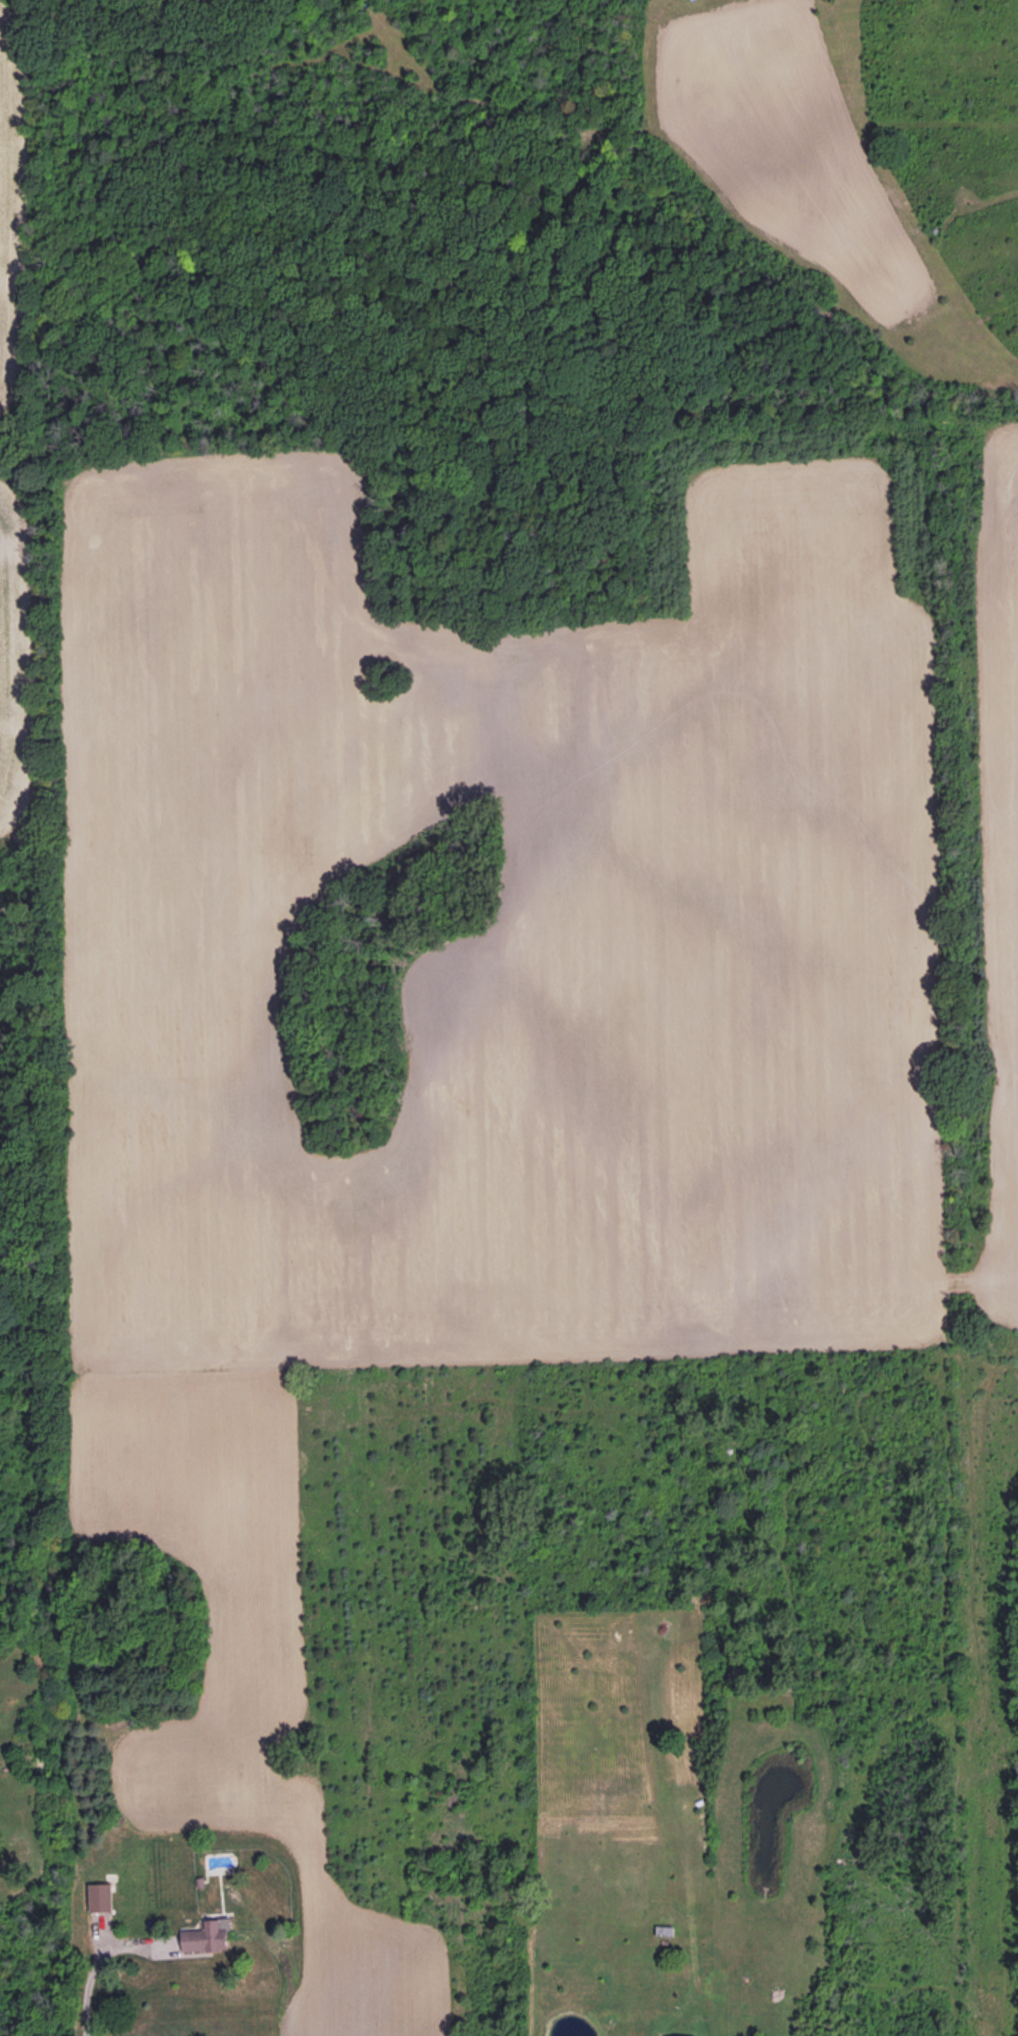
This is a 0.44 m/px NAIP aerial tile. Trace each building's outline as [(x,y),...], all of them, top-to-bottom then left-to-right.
[(111,1883),(88,1884),(90,1912),(112,1911),(111,1883)] [(182,1951),(228,1949),(227,1929),(231,1929),(230,1918),(204,1919),(204,1928),(181,1930),(182,1951)]
